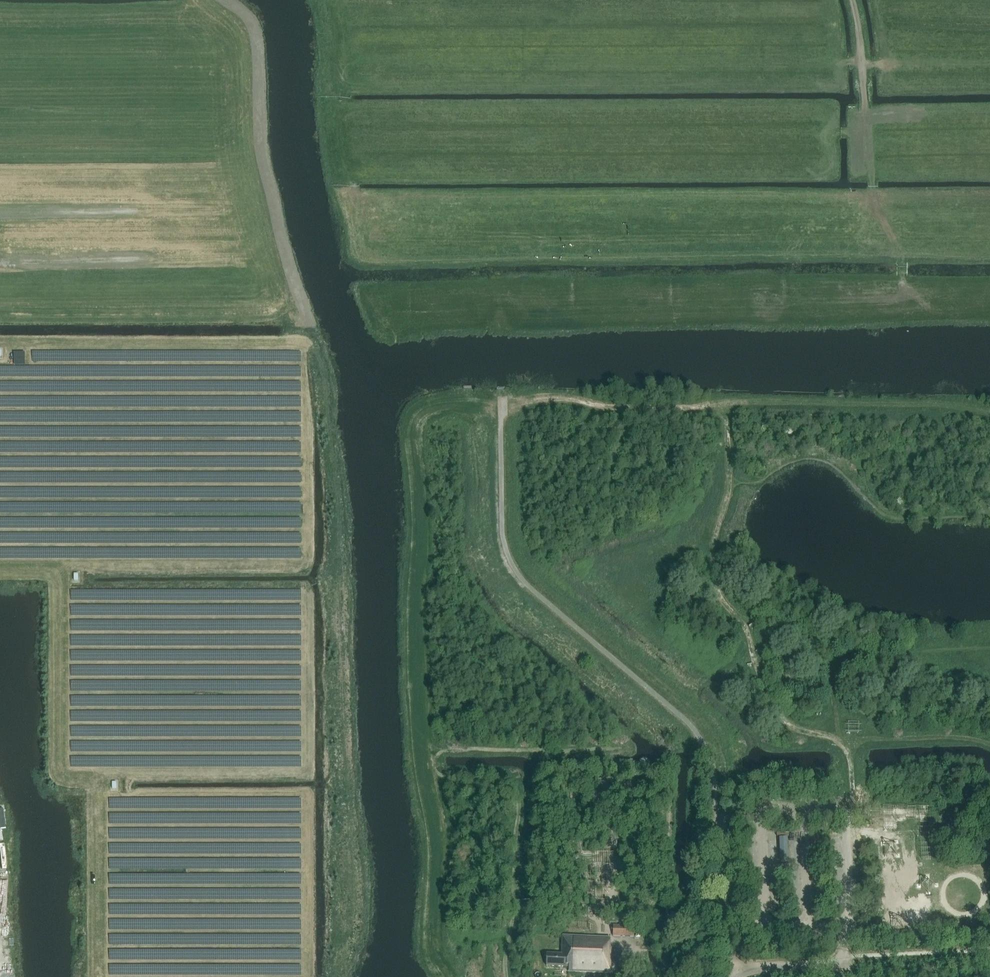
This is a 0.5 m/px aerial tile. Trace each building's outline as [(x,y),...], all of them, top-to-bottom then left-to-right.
[(780,838),(781,863),(789,863),(789,838),(780,838)] [(634,937),(634,927),(621,927),(621,925),(618,925),(618,927),(614,927),(614,936),(634,937)] [(611,973),(611,948),(609,948),(609,938),(564,936),(563,955),(548,954),(547,967),(570,968),(570,972),(611,973)]
